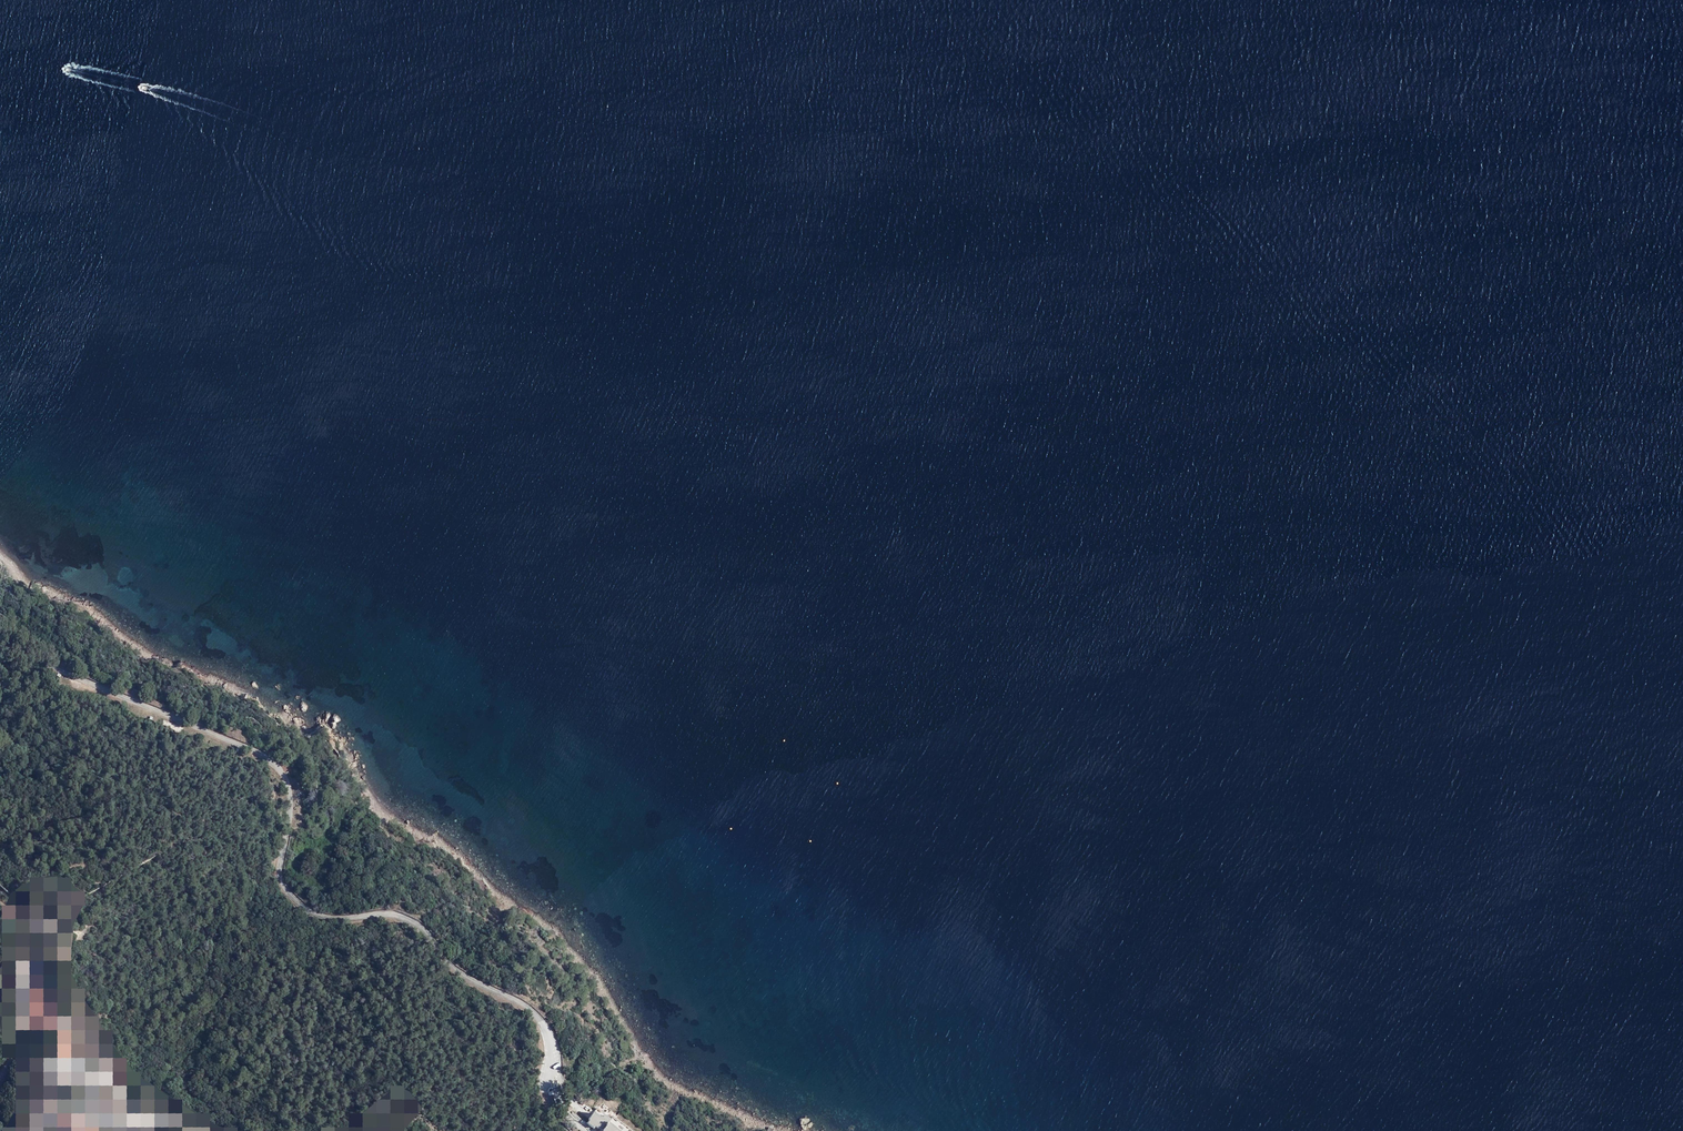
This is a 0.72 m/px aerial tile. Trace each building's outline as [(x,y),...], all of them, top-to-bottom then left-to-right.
[(21,971),(32,1019),(43,1017),(42,1015),(45,1014),(44,1009),(41,1010),(41,1009),(43,1008),(42,1003),(40,1004),(39,1003),(41,1003),(36,980),(34,980),(31,968),(21,971)] [(57,1025),(56,1023),(50,1025),(52,1031),(46,1032),(50,1046),(62,1043),(62,1042),(64,1042),(59,1024),(57,1025)] [(92,1068),(80,1072),(83,1080),(88,1078),(86,1074),(93,1071),(92,1068)] [(79,1116),(78,1115),(77,1114),(76,1113),(75,1113),(73,1112),(72,1112),(71,1112),(71,1113),(72,1110),(59,1103),(52,1117),(64,1124),(65,1127),(64,1127),(64,1130),(82,1130),(89,1119),(80,1114),(79,1116)] [(595,1103),(592,1108),(591,1108),(586,1114),(586,1116),(585,1118),(592,1124),(593,1122),(600,1127),(597,1130),(631,1130),(630,1130),(632,1127),(610,1111),(609,1113),(595,1103)]
